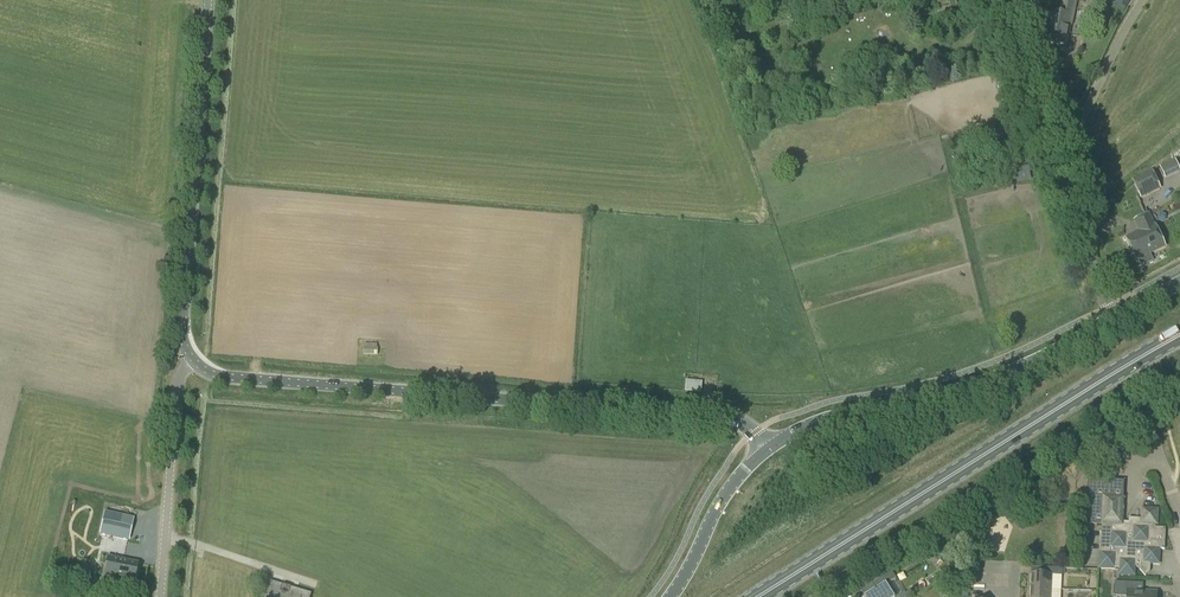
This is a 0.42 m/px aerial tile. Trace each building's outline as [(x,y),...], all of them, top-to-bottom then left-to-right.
[(962,21),(958,0),(949,0),(954,23),(962,21)] [(1077,0),(1076,0),(1062,0),(1059,14),(1051,12),(1045,42),(1066,46),(1070,26),(1072,27),(1077,0)] [(1110,5),(1123,13),(1131,0),(1112,0),(1110,5)] [(1160,167),(1165,179),(1179,172),(1179,170),(1175,160),(1160,167)] [(1017,184),(1032,180),(1028,167),(1014,170),(1017,184)] [(1161,189),(1152,171),(1132,180),(1141,199),(1161,189)] [(1139,232),(1125,239),(1127,243),(1135,261),(1137,260),(1141,269),(1154,263),(1149,254),(1164,247),(1154,228),(1147,214),(1133,221),(1134,224),(1139,232)] [(377,348),(377,344),(364,344),(364,348),(364,355),(378,355),(378,348),(377,348)] [(701,393),(702,382),(686,380),(685,392),(701,393)] [(1129,522),(1122,522),(1124,481),(1088,479),(1086,524),(1101,525),(1099,568),(1119,569),(1118,575),(1134,576),(1135,568),(1137,568),(1145,577),(1150,573),(1150,564),(1158,564),(1159,550),(1164,550),(1166,528),(1155,528),(1155,525),(1157,525),(1158,510),(1142,509),(1141,521),(1129,521),(1129,522)] [(129,541),(134,520),(104,514),(99,537),(127,543),(129,543),(129,541)] [(1006,551),(1011,524),(991,520),(986,547),(1006,551)] [(107,560),(103,578),(133,585),(137,566),(107,560)] [(943,577),(953,571),(948,563),(938,569),(943,577)] [(1029,589),(1050,590),(1051,576),(1062,577),(1062,569),(1047,568),(1047,576),(1030,575),(1029,589)] [(88,585),(90,574),(74,570),(71,581),(88,585)] [(885,586),(896,579),(892,572),(861,591),(865,596),(892,596),(885,586)] [(312,594),(291,587),(269,581),(265,596),(311,596),(312,594)] [(1157,593),(1135,592),(1136,584),(1115,583),(1114,594),(1128,595),(1127,596),(1157,596),(1157,593)] [(1050,590),(1029,589),(1029,596),(1050,596),(1050,590)]
